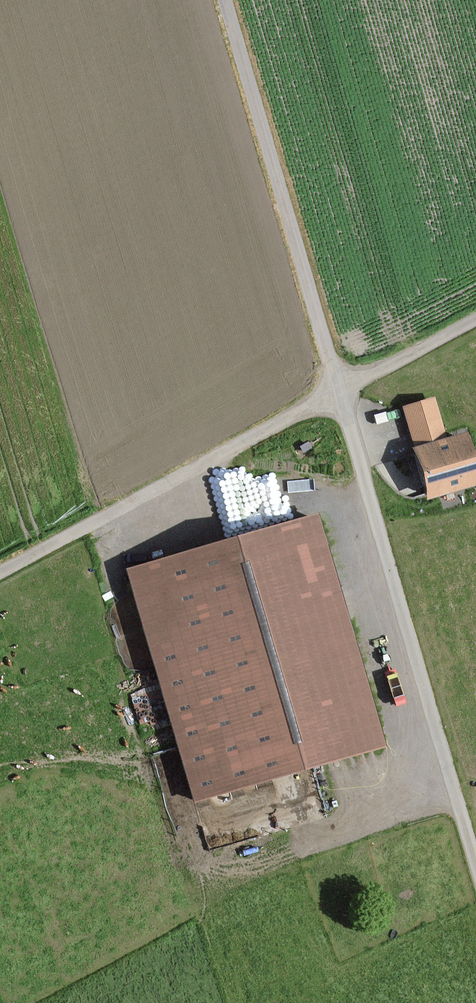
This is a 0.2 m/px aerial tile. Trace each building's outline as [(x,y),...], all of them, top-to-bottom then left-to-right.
[(411,448),(426,500),(475,486),(475,465),(467,433),(446,439),(434,397),(401,406),(413,448),(411,448)] [(376,749),(308,514),(119,569),(187,804),(376,749)]
